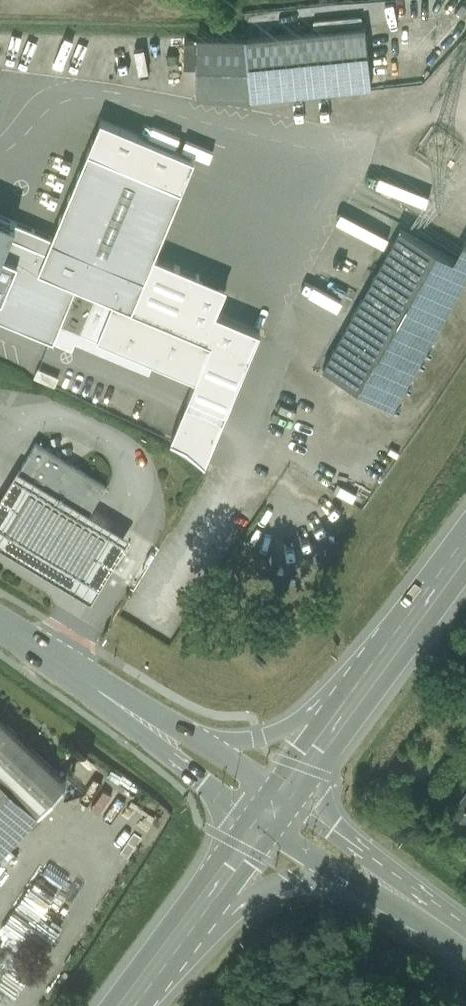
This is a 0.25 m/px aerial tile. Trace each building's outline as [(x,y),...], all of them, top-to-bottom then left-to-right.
[(365,25),(245,37),(252,97),(371,85),(365,25)] [(150,122),(145,134),(202,157),(207,145),(150,122)] [(52,236),(38,269),(39,269),(15,326),(53,341),(61,322),(76,285),(132,308),(182,188),(88,149),(52,236)] [(0,256),(0,319),(15,326),(39,269),(38,269),(52,236),(15,221),(0,256)] [(401,228),(342,333),(412,372),(465,275),(465,264),(453,257),(401,228)] [(463,240),(453,257),(465,264),(465,241),(463,240)] [(132,308),(76,285),(61,322),(196,378),(211,341),(132,308)] [(105,483),(36,441),(17,473),(86,514),(105,483)] [(17,473),(0,502),(0,553),(89,606),(129,539),(17,473)] [(67,780),(0,717),(0,851),(67,780)] [(455,813),(465,820),(465,797),(455,813)]
